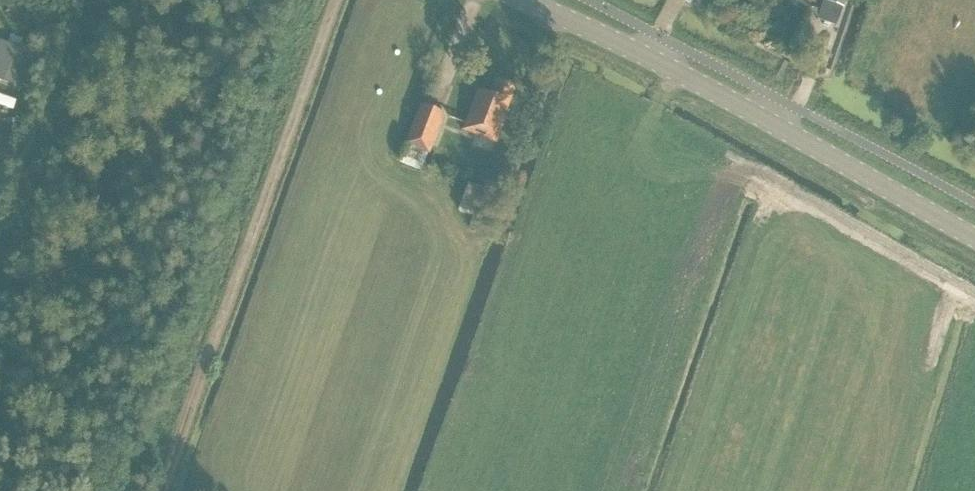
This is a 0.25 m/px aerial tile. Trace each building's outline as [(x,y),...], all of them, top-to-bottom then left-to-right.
[(816,19),(834,25),(840,6),(822,0),(816,19)] [(44,54),(0,40),(0,81),(32,91),(44,54)] [(508,106),(515,86),(497,79),(491,94),(479,89),(463,129),(497,142),(510,107),(508,106)] [(430,152),(445,113),(421,105),(407,143),(430,152)] [(482,187),(499,193),(505,176),(488,170),(482,187)] [(499,193),(482,187),(467,182),(457,210),(473,216),(469,226),(486,232),(499,193)]
